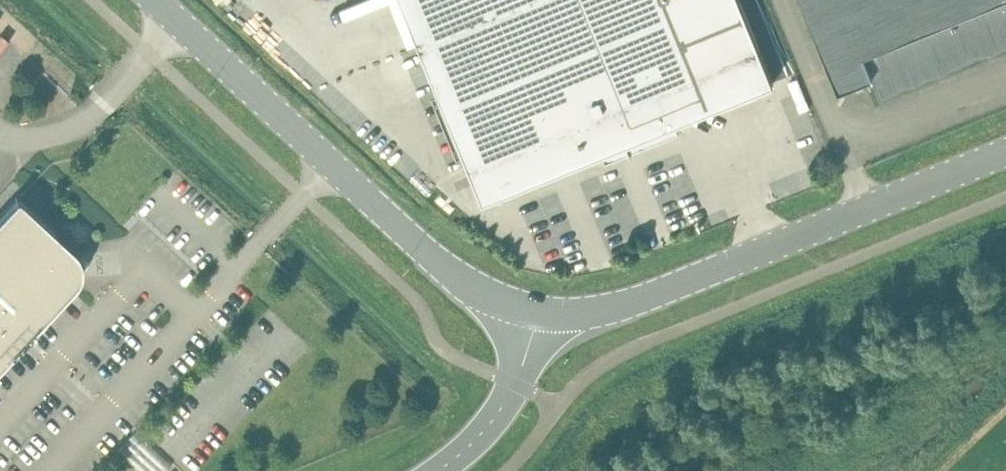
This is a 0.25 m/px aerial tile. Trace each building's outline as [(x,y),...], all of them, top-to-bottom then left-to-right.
[(677,123),(773,84),(740,0),(402,0),(483,201),(624,144),(625,148),(636,144),(637,146),(679,129),(677,123)] [(838,87),(872,74),(881,96),(1005,45),(1005,0),(803,0),(838,87)] [(677,194),(691,187),(686,175),(672,181),(677,194)] [(75,284),(78,278),(80,272),(80,266),(79,259),(77,253),(72,248),(56,232),(18,197),(0,216),(0,365),(75,284)]
